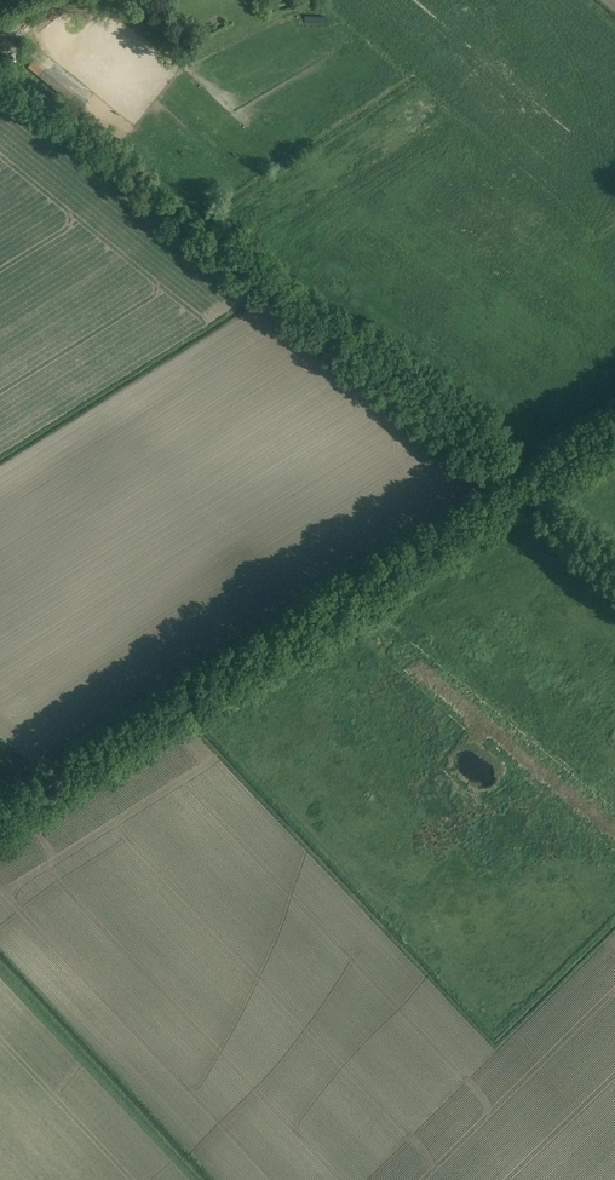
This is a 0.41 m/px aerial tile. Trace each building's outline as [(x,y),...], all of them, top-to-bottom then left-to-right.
[(72,89),(34,58),(26,68),(65,99),(72,89)]
